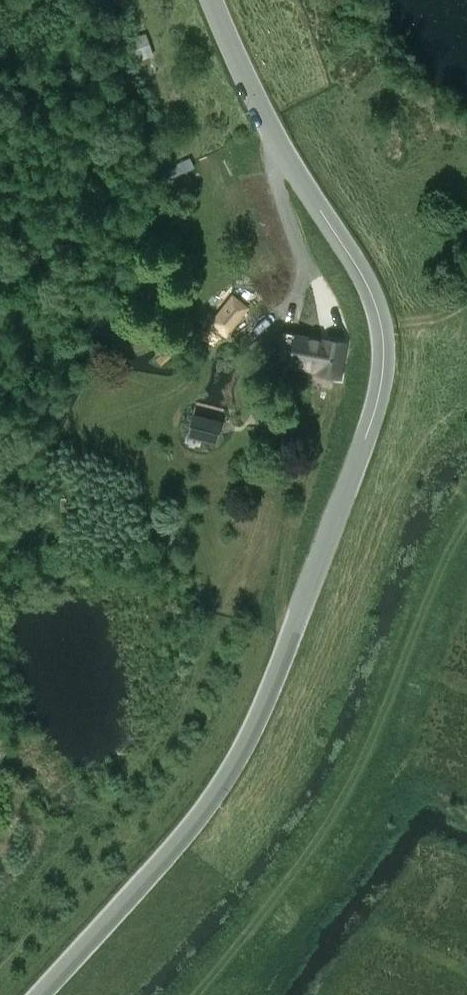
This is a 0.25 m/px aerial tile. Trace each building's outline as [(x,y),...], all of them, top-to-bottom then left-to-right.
[(128,39),(135,61),(153,55),(146,33),(128,39)] [(170,169),(173,177),(195,168),(191,160),(170,169)] [(249,308),(233,295),(211,322),(227,335),(249,308)] [(340,378),(346,343),(323,339),(322,340),(284,332),(278,363),(316,370),(316,374),(340,378)] [(161,365),(171,356),(166,351),(157,359),(161,365)] [(222,420),(193,413),(187,436),(216,444),(222,420)]
